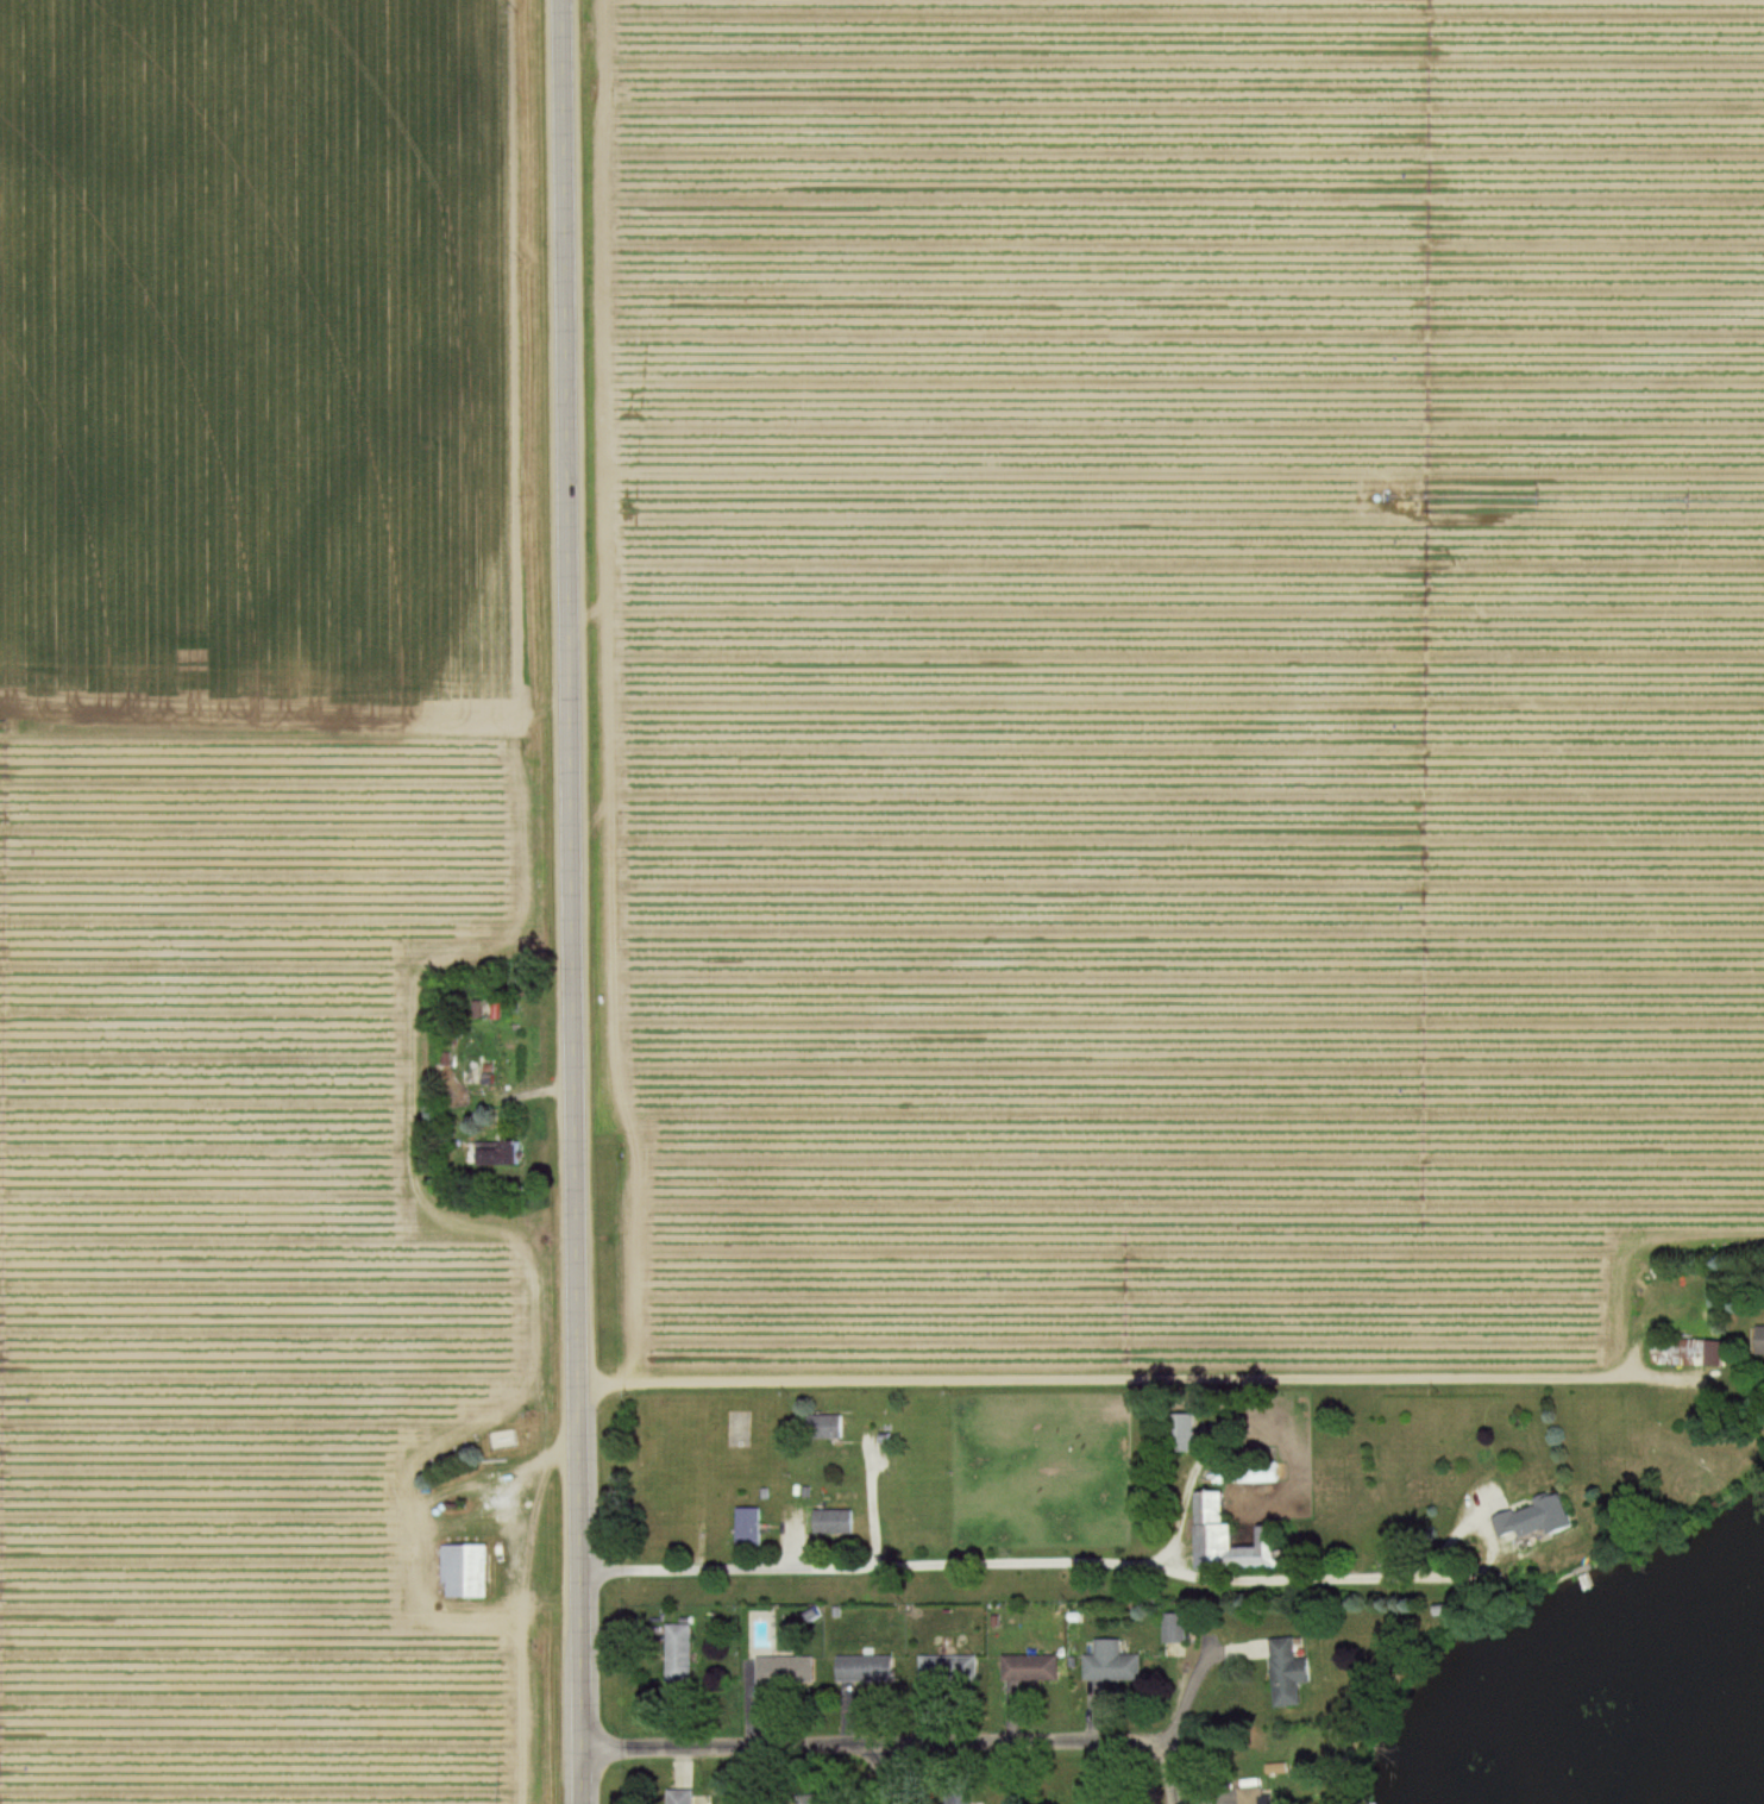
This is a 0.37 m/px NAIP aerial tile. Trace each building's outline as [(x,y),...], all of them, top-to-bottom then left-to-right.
[(523,1165),(523,1141),(477,1141),(477,1165),(523,1165)] [(1763,1355),(1763,1326),(1749,1326),(1750,1355),(1763,1355)] [(1718,1339),(1646,1339),(1646,1366),(1718,1366),(1718,1339)] [(800,1415),(800,1440),(840,1440),(840,1415),(800,1415)] [(1196,1415),(1166,1415),(1166,1452),(1196,1452),(1196,1415)] [(1276,1484),(1276,1463),(1213,1463),(1212,1484),(1276,1484)] [(1217,1492),(1196,1492),(1197,1570),(1272,1569),(1272,1527),(1250,1527),(1251,1548),(1224,1548),(1224,1524),(1217,1524),(1217,1492)] [(1564,1523),(1556,1495),(1487,1515),(1495,1543),(1564,1523)] [(763,1508),(740,1508),(740,1546),(763,1546),(763,1508)] [(850,1511),(808,1511),(808,1534),(850,1534),(850,1511)] [(489,1545),(441,1545),(441,1598),(489,1598),(489,1545)] [(1157,1643),(1179,1643),(1179,1614),(1157,1614),(1157,1643)] [(695,1624),(669,1624),(669,1683),(695,1683),(695,1624)] [(1264,1640),(1269,1708),(1295,1706),(1293,1684),(1305,1684),(1304,1660),(1290,1661),(1288,1639),(1264,1640)] [(1079,1656),(1079,1682),(1129,1683),(1129,1655),(1115,1655),(1115,1641),(1089,1640),(1089,1656),(1079,1656)] [(1052,1656),(997,1656),(997,1683),(1052,1683),(1052,1656)] [(896,1657),(840,1657),(840,1683),(896,1683),(896,1657)] [(972,1683),(972,1657),(915,1657),(915,1683),(972,1683)] [(816,1684),(816,1658),(759,1658),(759,1684),(816,1684)] [(1233,1803),(1273,1803),(1273,1796),(1255,1796),(1254,1787),(1232,1788),(1233,1803)] [(937,1803),(964,1803),(964,1789),(937,1789),(937,1803)] [(697,1790),(671,1790),(671,1803),(697,1803),(697,1790)] [(827,1794),(802,1794),(802,1803),(827,1803),(827,1794)]
